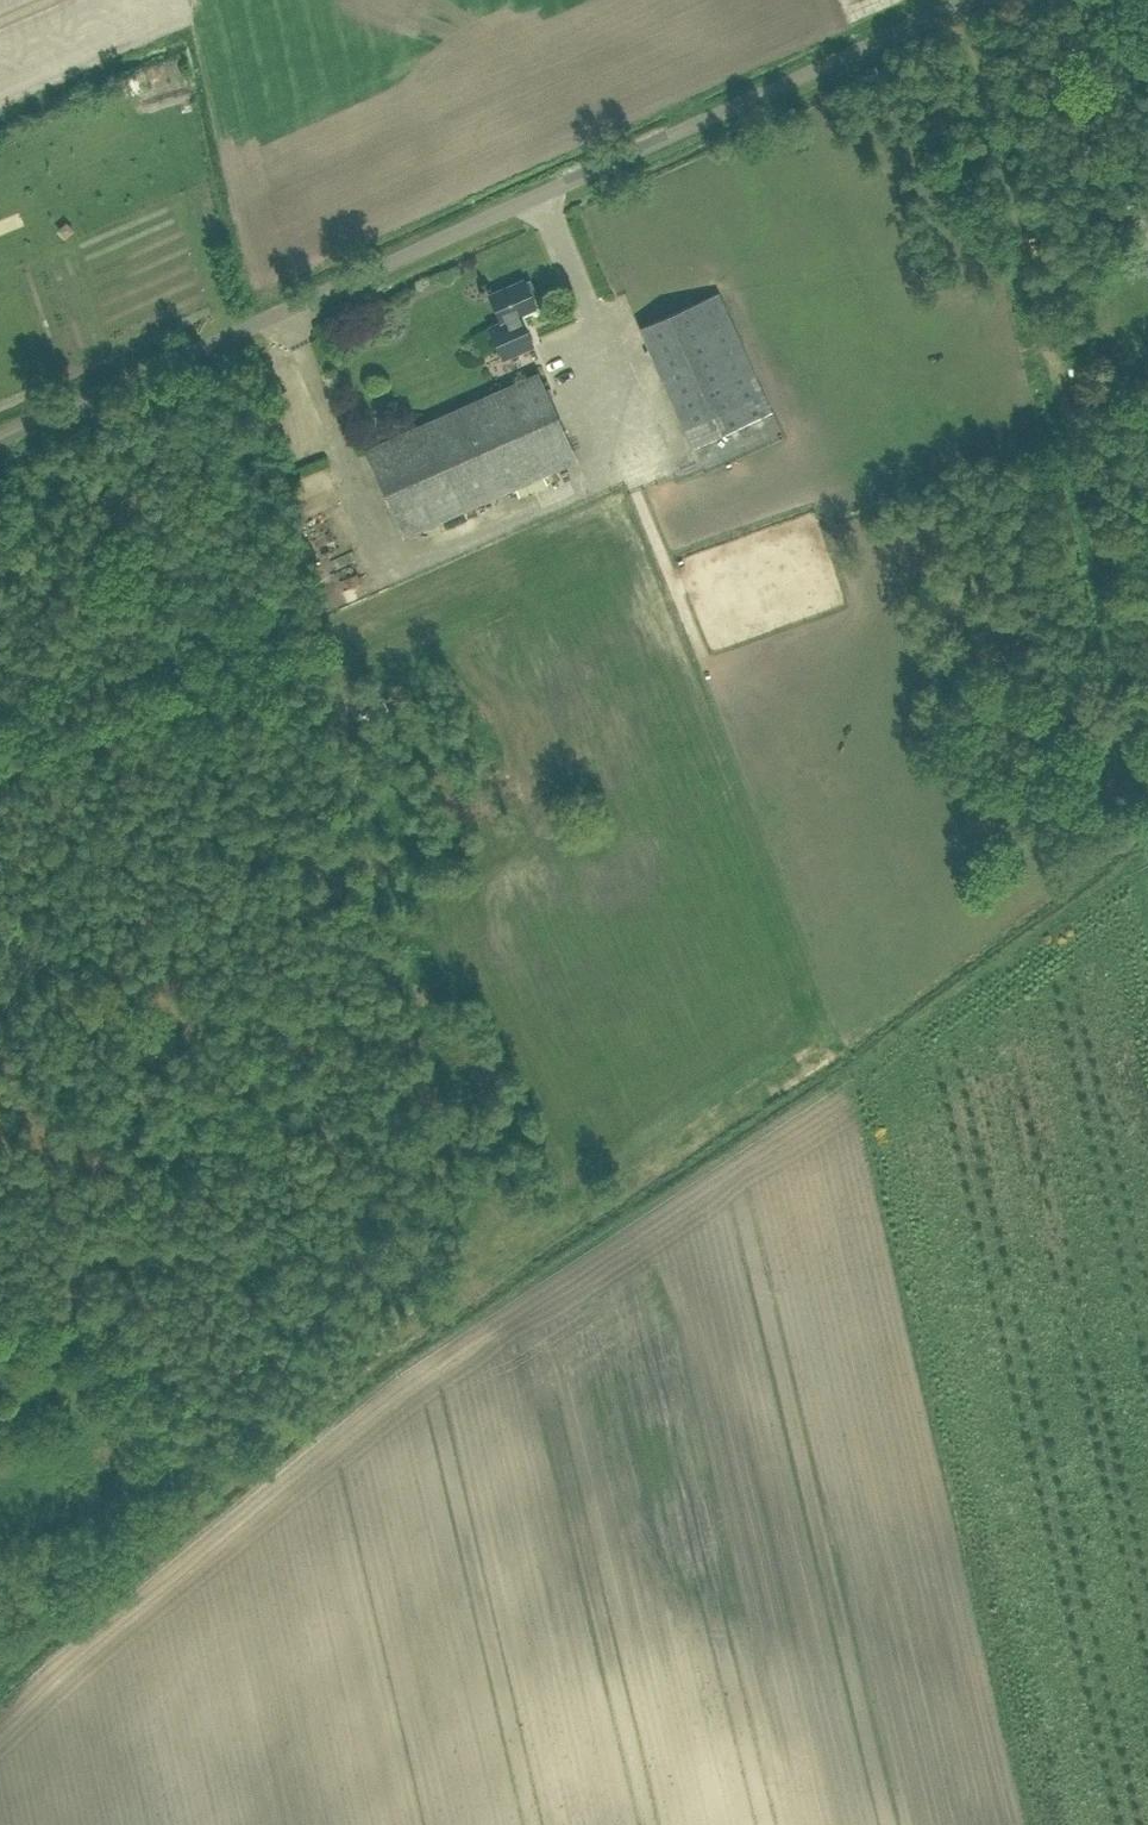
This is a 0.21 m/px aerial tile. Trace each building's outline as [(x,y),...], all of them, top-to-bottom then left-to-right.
[(536,308),(524,280),(488,295),(500,322),(489,327),(503,359),(533,346),(519,315),(536,308)] [(773,410),(719,292),(641,328),(695,445),(773,410)] [(577,460),(538,373),(364,450),(403,537),(515,488),(518,496),(547,484),(543,475),(577,460)] [(551,503),(576,496),(573,485),(547,492),(551,503)] [(432,548),(461,541),(457,523),(428,530),(432,548)]
